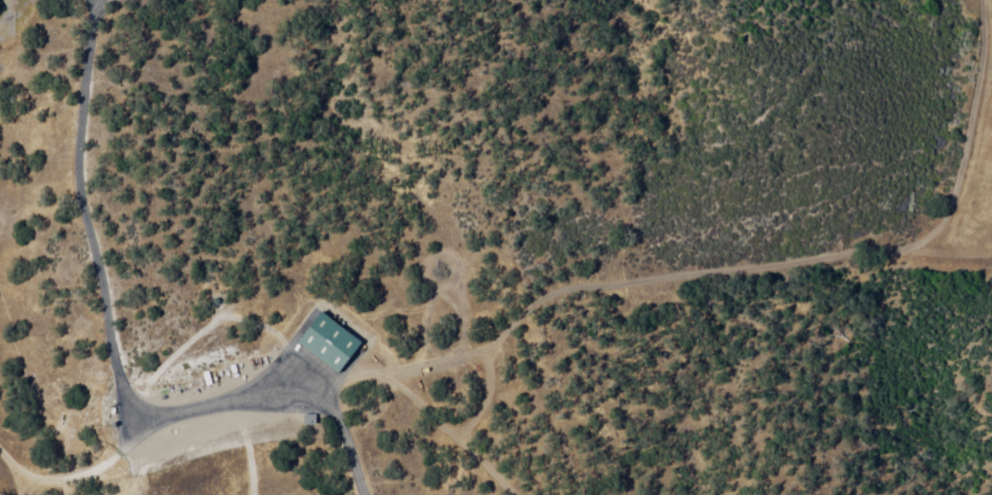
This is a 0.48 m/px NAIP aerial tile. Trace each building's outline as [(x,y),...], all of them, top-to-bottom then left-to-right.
[(323,311),(364,343),(340,374),(299,342),(323,311)] [(161,432),(157,428),(148,437),(152,440),(161,432)]
